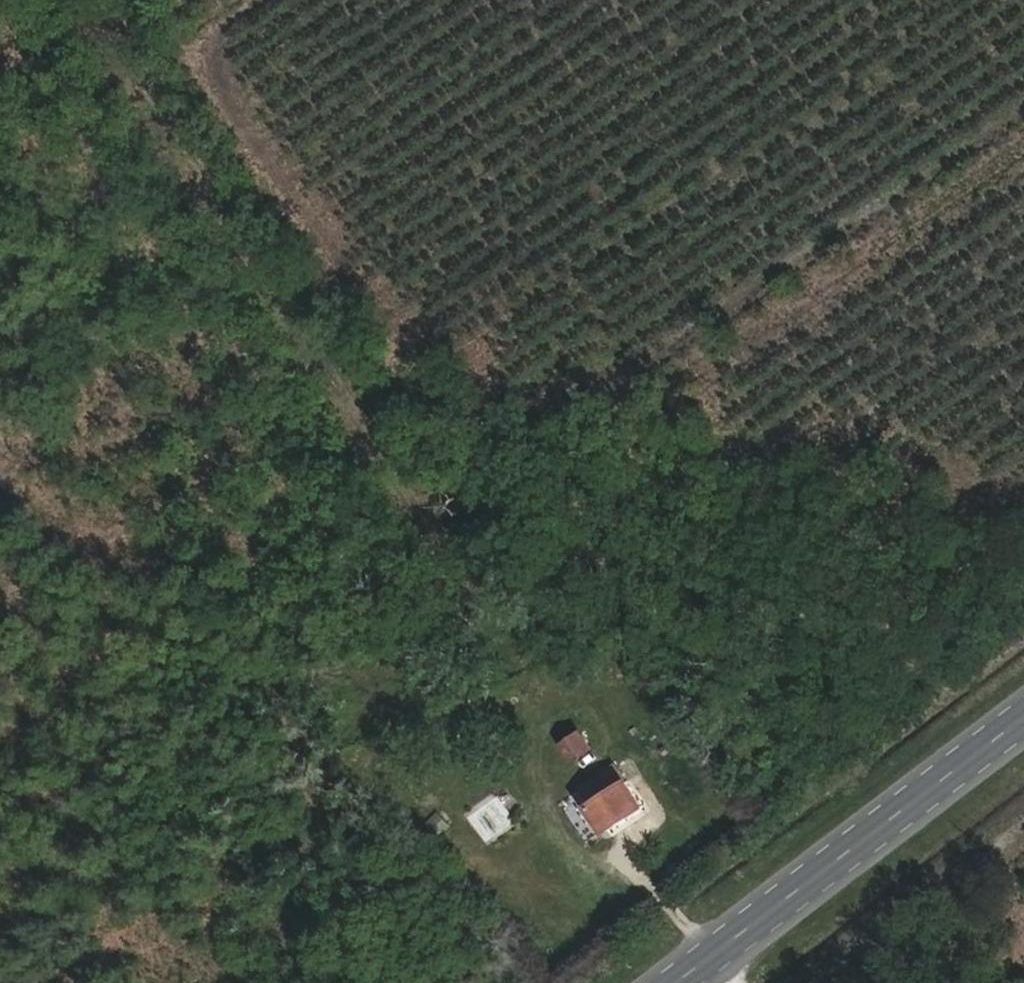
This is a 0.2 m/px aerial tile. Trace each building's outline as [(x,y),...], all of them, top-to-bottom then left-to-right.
[(582,729),(562,742),(576,762),(595,750),(582,729)] [(343,757),(376,743),(371,735),(341,755),(343,757)] [(649,806),(625,769),(582,797),(607,834),(649,806)] [(470,813),(487,837),(511,821),(494,797),(470,813)]
